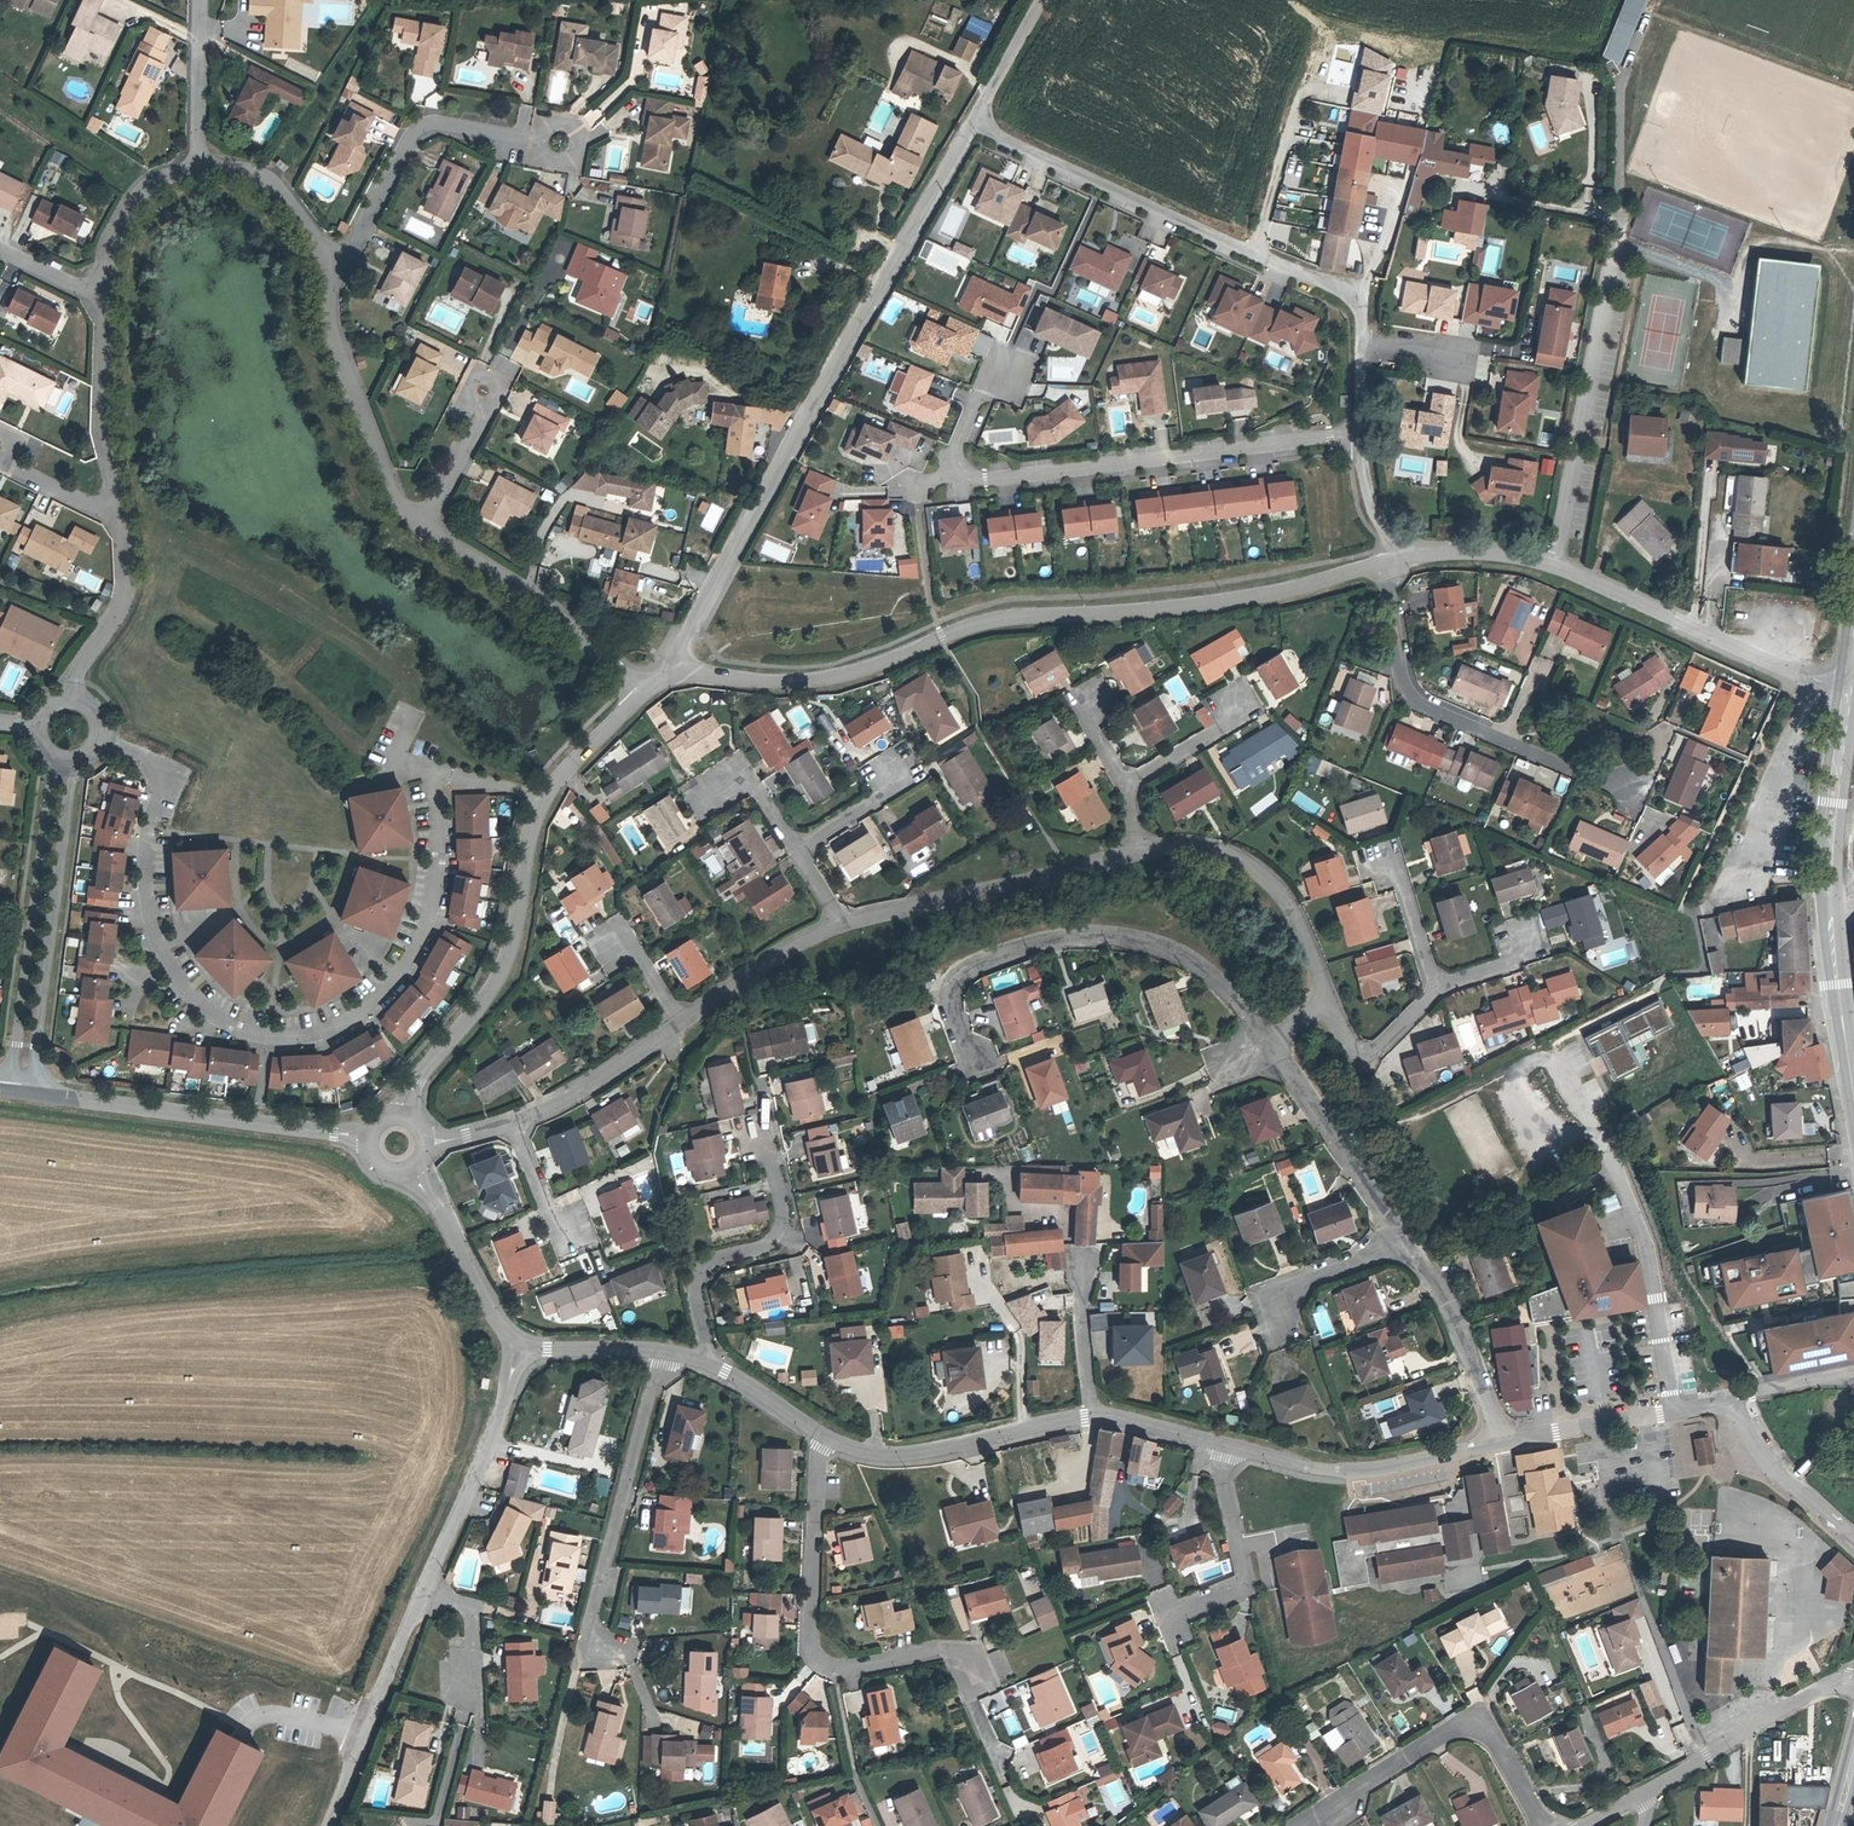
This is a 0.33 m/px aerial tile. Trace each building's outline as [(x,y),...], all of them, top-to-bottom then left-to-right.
[(56,0),(18,0),(23,2),(21,6),(31,10),(32,8),(48,16),(56,0)] [(120,27),(95,15),(103,0),(83,0),(71,24),(76,27),(66,48),(82,56),(87,46),(106,55),(120,27)] [(250,13),(267,14),(271,14),(269,46),(292,48),(293,33),(298,33),(300,0),(250,0),(250,13)] [(1603,56),(1620,62),(1646,0),(1626,0),(1603,56)] [(550,16),(552,6),(540,4),(538,14),(550,16)] [(674,46),(676,34),(682,35),(685,19),(662,15),(659,31),(653,30),(648,57),(671,61),(674,46)] [(971,62),(987,23),(969,15),(952,54),(971,62)] [(405,32),(407,21),(397,19),(395,30),(405,32)] [(415,61),(413,73),(430,76),(434,60),(437,61),(443,28),(407,21),(405,32),(404,35),(421,39),(420,45),(417,62),(415,61)] [(152,27),(143,45),(160,53),(169,36),(152,27)] [(527,67),(533,35),(517,32),(516,36),(501,33),(500,39),(486,36),(485,42),(491,52),(489,63),(501,66),(502,63),(502,60),(511,61),(511,64),(527,67)] [(680,47),(682,35),(676,34),(674,46),(680,47)] [(421,39),(404,35),(403,41),(420,45),(421,39)] [(578,38),(560,35),(556,58),(558,62),(566,63),(570,61),(571,61),(594,65),(593,71),(613,74),(617,48),(604,45),(604,44),(577,39),(578,38)] [(144,104),(160,71),(158,70),(160,65),(165,55),(160,53),(143,45),(141,43),(136,54),(140,56),(131,75),(122,94),(124,94),(117,108),(136,117),(143,104),(144,104)] [(80,61),(82,56),(66,48),(63,53),(80,61)] [(1364,48),(1350,108),(1382,114),(1393,63),(1364,48)] [(922,78),(930,60),(911,51),(903,69),(922,78)] [(127,73),(131,75),(140,56),(136,54),(127,73)] [(556,58),(554,67),(569,69),(571,61),(570,61),(566,63),(558,62),(556,58)] [(693,64),(698,74),(707,70),(701,59),(693,64)] [(903,69),(892,92),(906,99),(911,90),(925,97),(931,85),(951,94),(960,74),(930,60),(922,78),(903,69)] [(248,80),(230,118),(236,122),(244,119),(252,123),(258,112),(256,111),(267,89),(268,90),(274,78),(251,67),(246,79),(248,80)] [(1403,79),(1406,69),(1397,67),(1394,77),(1403,79)] [(1570,109),(1571,103),(1575,103),(1579,82),(1562,79),(1556,78),(1551,77),(1546,106),(1553,124),(1563,120),(1566,126),(1580,121),(1576,110),(1570,109)] [(356,92),(360,83),(350,78),(346,87),(351,90),(356,92)] [(692,98),(700,100),(706,80),(697,78),(692,98)] [(351,90),(346,87),(342,95),(347,97),(351,90)] [(667,101),(648,98),(643,124),(649,125),(647,139),(652,140),(650,151),(652,154),(649,167),(665,170),(671,143),(668,143),(670,135),(670,132),(685,134),(688,120),(672,117),(671,121),(663,120),(661,119),(662,115),(665,113),(665,111),(667,101)] [(671,112),(673,102),(667,101),(665,111),(671,112)] [(351,104),(337,131),(345,135),(341,142),(332,161),(344,167),(354,164),(361,150),(359,143),(357,139),(361,131),(365,132),(374,115),(351,104)] [(1378,115),(1350,110),(1343,145),(1371,151),(1373,139),(1377,120),(1378,115)] [(842,136),(830,159),(880,184),(881,180),(884,175),(891,179),(908,187),(926,145),(919,142),(929,123),(912,114),(890,161),(878,155),(879,154),(842,136)] [(85,129),(96,133),(101,120),(90,116),(85,129)] [(244,119),(236,122),(249,128),(252,123),(244,119)] [(1422,146),(1425,130),(1377,120),(1370,156),(1417,165),(1422,146)] [(1557,134),(1581,125),(1580,121),(1566,126),(1563,120),(1553,124),(1557,134)] [(926,145),(936,126),(929,123),(919,142),(926,145)] [(333,138),(341,142),(345,135),(337,131),(333,138)] [(1466,177),(1470,155),(1441,150),(1444,135),(1425,132),(1422,146),(1417,165),(1414,176),(1402,217),(1415,221),(1415,219),(1426,179),(1425,177),(1436,171),(1466,177)] [(647,139),(642,165),(649,167),(652,154),(650,151),(652,140),(647,139)] [(1493,164),(1495,147),(1469,144),(1468,152),(1471,152),(1470,163),(1483,165),(1485,163),(1493,164)] [(1343,145),(1339,167),(1367,172),(1370,156),(1371,151),(1343,145)] [(344,167),(332,161),(328,168),(341,175),(358,169),(364,157),(361,150),(354,164),(344,167)] [(288,167),(283,163),(279,159),(275,164),(284,172),(288,167)] [(451,215),(470,173),(444,161),(440,170),(443,172),(433,191),(430,198),(425,209),(437,215),(440,210),(451,215)] [(1367,172),(1339,167),(1333,198),(1361,203),(1367,172)] [(992,220),(1009,227),(1020,203),(1024,194),(1003,185),(1002,187),(998,185),(1000,180),(981,171),(970,195),(980,199),(976,206),(995,214),(992,220)] [(23,185),(0,174),(0,204),(11,210),(23,185)] [(626,186),(627,179),(610,176),(609,182),(626,186)] [(560,220),(564,199),(536,184),(528,199),(527,201),(525,200),(523,196),(503,186),(489,211),(499,216),(503,214),(504,213),(517,220),(516,221),(518,225),(528,231),(532,230),(543,211),(560,220)] [(1277,200),(1296,206),(1300,194),(1281,188),(1277,200)] [(641,212),(643,201),(618,197),(616,208),(622,209),(620,221),(618,232),(617,231),(615,243),(636,247),(638,236),(641,237),(646,213),(641,212)] [(1333,198),(1330,215),(1358,220),(1361,203),(1333,198)] [(73,237),(83,217),(61,206),(60,209),(43,200),(33,220),(50,228),(52,226),(62,231),(73,237)] [(1481,236),(1487,205),(1458,200),(1456,212),(1452,231),(1481,236)] [(1035,210),(1020,203),(1009,227),(1008,229),(1016,233),(1019,226),(1027,229),(1023,237),(1056,253),(1067,226),(1035,211),(1035,210)] [(995,214),(976,206),(974,212),(992,220),(995,214)] [(1452,231),(1456,212),(1444,209),(1440,228),(1452,231)] [(440,210),(437,215),(448,220),(451,215),(440,210)] [(1358,220),(1330,215),(1327,233),(1349,237),(1355,238),(1358,220)] [(610,242),(615,243),(617,231),(618,232),(620,221),(614,220),(610,242)] [(62,231),(52,226),(50,228),(61,234),(62,231)] [(1016,233),(1008,229),(1005,236),(1021,243),(1023,237),(1027,229),(1019,226),(1016,233)] [(1345,258),(1349,237),(1327,233),(1320,268),(1338,271),(1341,257),(1345,258)] [(1422,258),(1426,236),(1418,234),(1414,256),(1422,258)] [(918,256),(927,260),(934,244),(926,240),(918,256)] [(956,241),(952,250),(972,259),(976,249),(956,241)] [(579,243),(575,254),(592,261),(596,250),(579,243)] [(1079,245),(1068,270),(1117,292),(1134,256),(1107,244),(1102,255),(1079,245)] [(425,265),(402,253),(397,263),(392,272),(395,274),(385,294),(405,305),(425,265)] [(581,291),(576,300),(611,315),(619,297),(617,292),(624,275),(592,261),(575,254),(567,273),(585,280),(589,282),(586,289),(581,291)] [(1145,257),(1134,282),(1141,286),(1140,289),(1165,300),(1167,296),(1174,299),(1183,279),(1153,266),(1155,262),(1145,257)] [(1817,281),(1819,265),(1757,257),(1755,274),(1817,281)] [(763,308),(785,313),(788,299),(783,298),(789,269),(766,263),(759,293),(766,294),(763,308)] [(490,312),(503,286),(485,276),(484,279),(464,269),(454,290),(474,300),(472,302),(490,312)] [(385,294),(395,274),(392,272),(391,272),(381,292),(385,294)] [(1804,391),(1817,281),(1755,274),(1747,340),(1723,337),(1720,363),(1744,365),(1742,384),(1804,391)] [(1229,329),(1246,336),(1246,334),(1260,305),(1261,301),(1241,292),(1240,295),(1236,293),(1237,290),(1239,285),(1218,276),(1206,302),(1216,307),(1212,314),(1232,323),(1229,329)] [(585,280),(581,291),(586,289),(589,282),(585,280)] [(1019,317),(1031,290),(1018,285),(1012,298),(971,280),(962,302),(982,311),(980,315),(1001,324),(1007,311),(1019,317)] [(1452,320),(1457,291),(1406,281),(1401,311),(1452,320)] [(1512,321),(1518,292),(1469,282),(1461,322),(1500,329),(1502,319),(1512,321)] [(1561,369),(1576,293),(1550,287),(1534,363),(1561,369)] [(50,333),(60,314),(37,303),(38,300),(18,290),(8,310),(29,320),(28,322),(50,333)] [(472,302),(474,300),(454,290),(451,295),(471,305),(472,302)] [(766,294),(759,293),(756,306),(763,308),(766,294)] [(982,311),(962,302),(959,309),(979,318),(980,315),(982,311)] [(1260,305),(1246,334),(1264,342),(1266,337),(1268,331),(1277,335),(1290,341),(1296,357),(1320,346),(1313,332),(1319,319),(1303,312),(1299,320),(1290,316),(1277,310),(1277,312),(1260,305)] [(1293,308),(1290,316),(1299,320),(1303,312),(1293,308)] [(1118,315),(1106,309),(1101,320),(1113,325),(1118,315)] [(1060,341),(1079,350),(1089,329),(1045,310),(1035,334),(1058,344),(1060,341)] [(931,311),(928,318),(935,322),(939,315),(931,311)] [(1212,314),(1210,320),(1229,329),(1232,323),(1212,314)] [(981,333),(950,320),(944,332),(926,324),(922,333),(916,346),(929,353),(927,358),(945,367),(950,357),(947,355),(949,352),(951,353),(968,360),(981,333)] [(518,344),(528,349),(529,346),(536,335),(525,329),(518,344)] [(556,339),(538,329),(536,335),(529,346),(542,353),(545,348),(549,350),(546,355),(539,368),(551,374),(561,371),(560,368),(569,366),(578,370),(582,363),(591,368),(597,356),(557,335),(556,339)] [(1060,341),(1058,344),(1088,358),(1098,334),(1089,329),(1079,350),(1060,341)] [(603,338),(614,343),(618,335),(607,330),(603,338)] [(913,352),(927,358),(929,353),(916,346),(922,333),(916,330),(909,344),(913,352)] [(1275,341),(1277,335),(1268,331),(1266,337),(1275,341)] [(1178,338),(1174,348),(1181,352),(1186,342),(1178,338)] [(872,349),(862,344),(856,356),(866,360),(872,349)] [(407,382),(401,394),(419,403),(436,369),(434,368),(440,355),(421,345),(414,357),(417,359),(412,368),(406,378),(407,382)] [(1241,352),(1237,360),(1245,364),(1249,355),(1241,352)] [(366,366),(362,355),(355,357),(360,369),(366,366)] [(1168,411),(1161,359),(1115,365),(1117,376),(1110,377),(1112,394),(1138,391),(1141,415),(1168,411)] [(0,382),(0,387),(29,401),(30,398),(43,405),(54,383),(10,362),(0,382)] [(582,363),(578,370),(587,375),(591,368),(582,363)] [(396,391),(401,394),(407,382),(406,378),(412,368),(409,367),(396,391)] [(933,376),(912,367),(895,409),(939,427),(948,406),(924,397),(933,376)] [(1525,436),(1528,413),(1535,414),(1541,375),(1507,370),(1504,391),(1502,390),(1495,432),(1525,436)] [(641,398),(629,416),(659,439),(672,420),(674,421),(680,411),(680,409),(690,404),(690,403),(705,402),(703,383),(689,384),(687,380),(674,386),(676,390),(671,392),(666,392),(656,408),(641,398)] [(664,388),(666,392),(671,392),(676,390),(674,386),(673,383),(664,388)] [(1193,389),(1195,412),(1222,410),(1222,411),(1256,407),(1254,388),(1222,392),(1221,386),(1193,389)] [(619,411),(628,397),(615,388),(606,402),(619,411)] [(1449,450),(1457,396),(1432,393),(1429,413),(1403,410),(1398,445),(1421,448),(1424,433),(1431,434),(1429,447),(1449,450)] [(41,409),(43,405),(30,398),(29,401),(28,403),(41,409)] [(834,398),(828,409),(840,416),(846,405),(834,398)] [(711,421),(730,425),(733,404),(714,402),(711,421)] [(1067,402),(1045,419),(1035,420),(1028,428),(1030,445),(1055,442),(1082,421),(1067,402)] [(780,430),(791,413),(733,404),(730,425),(726,452),(749,455),(754,420),(772,422),(771,428),(780,430)] [(545,453),(557,428),(563,431),(568,421),(537,405),(531,415),(534,416),(528,428),(522,441),(545,453)] [(1694,425),(1696,414),(1683,410),(1680,422),(1694,425)] [(528,428),(534,416),(531,415),(526,426),(528,428)] [(1664,422),(1630,417),(1625,452),(1659,457),(1663,434),(1664,422)] [(867,454),(886,462),(893,443),(913,451),(920,435),(892,423),(887,436),(865,427),(861,437),(853,433),(848,446),(867,454)] [(1155,444),(1167,442),(1165,427),(1152,429),(1155,444)] [(1763,462),(1765,444),(1749,443),(1749,441),(1736,439),(1737,438),(1724,437),(1724,435),(1706,433),(1704,457),(1763,462)] [(1671,435),(1663,434),(1659,457),(1625,452),(1624,461),(1667,467),(1671,435)] [(867,454),(848,446),(846,453),(865,461),(867,454)] [(1533,494),(1538,463),(1509,458),(1507,469),(1490,466),(1489,477),(1483,476),(1471,485),(1485,503),(1497,494),(1507,495),(1506,501),(1517,503),(1518,491),(1533,494)] [(1554,460),(1543,458),(1540,474),(1551,476),(1554,460)] [(1446,476),(1447,460),(1436,459),(1435,475),(1446,476)] [(837,482),(813,472),(801,501),(806,503),(802,513),(795,530),(820,540),(826,524),(824,523),(827,514),(832,502),(829,500),(837,482)] [(649,510),(654,484),(598,473),(594,494),(605,496),(605,493),(631,498),(634,498),(633,507),(649,510)] [(572,481),(567,475),(562,480),(567,486),(572,481)] [(1141,500),(1135,501),(1139,526),(1292,506),(1289,481),(1283,481),(1276,482),(1275,476),(1265,478),(1266,484),(1258,485),(1258,479),(1248,480),(1248,486),(1241,487),(1230,489),(1222,489),(1221,484),(1198,487),(1198,493),(1191,494),(1180,495),(1172,496),(1171,490),(1148,493),(1149,499),(1141,500)] [(1762,514),(1765,479),(1739,476),(1734,528),(1735,528),(1753,530),(1760,531),(1761,518),(1759,518),(1759,514),(1762,514)] [(523,518),(535,496),(499,478),(480,513),(493,520),(496,514),(505,519),(510,511),(523,518)] [(544,489),(541,498),(552,503),(556,494),(544,489)] [(855,510),(854,498),(842,499),(842,511),(855,510)] [(8,530),(19,507),(1,499),(0,501),(0,526),(8,530)] [(1068,510),(1062,511),(1066,536),(1116,530),(1112,505),(1099,506),(1098,500),(1075,503),(1075,509),(1068,510)] [(806,503),(801,501),(797,511),(802,513),(806,503)] [(865,502),(866,548),(892,547),(892,512),(889,512),(888,501),(865,502)] [(1674,541),(1650,516),(1653,513),(1641,501),(1617,524),(1629,536),(1631,534),(1655,559),(1674,541)] [(994,520),(988,521),(992,546),(1041,539),(1038,514),(1032,515),(1025,516),(1024,510),(1001,513),(1001,519),(994,520)] [(496,514),(493,520),(502,525),(505,519),(496,514)] [(579,537),(585,518),(574,515),(569,534),(579,537)] [(579,537),(579,538),(621,550),(622,544),(628,526),(620,524),(619,527),(585,517),(585,518),(579,537)] [(979,546),(977,526),(965,528),(963,518),(940,521),(944,547),(953,546),(966,544),(967,547),(979,546)] [(628,526),(622,544),(625,545),(636,548),(647,551),(655,526),(630,519),(628,526)] [(12,548),(20,551),(29,528),(21,525),(12,548)] [(66,571),(78,546),(66,541),(65,543),(55,538),(56,536),(36,526),(24,551),(66,571)] [(1752,544),(1753,530),(1735,528),(1734,542),(1748,544),(1752,544)] [(1745,574),(1748,544),(1734,542),(1733,542),(1730,572),(1745,574)] [(1782,578),(1785,548),(1752,544),(1748,544),(1745,574),(1782,578)] [(633,558),(636,548),(625,545),(622,555),(633,558)] [(11,553),(6,565),(14,568),(18,556),(11,553)] [(901,561),(901,577),(919,579),(917,560),(901,561)] [(609,590),(619,592),(634,595),(638,575),(615,571),(609,590)] [(1461,605),(1459,586),(1434,590),(1436,608),(1434,609),(1438,630),(1464,626),(1463,616),(1461,605)] [(1533,600),(1510,590),(1508,594),(1531,605),(1533,600)] [(631,608),(634,595),(619,592),(616,605),(631,608)] [(1511,651),(1531,605),(1508,594),(1487,640),(1511,651)] [(95,611),(99,606),(102,602),(97,599),(90,608),(95,611)] [(1477,613),(1477,603),(1461,605),(1463,616),(1477,613)] [(61,629),(11,607),(0,631),(0,648),(17,656),(22,645),(48,657),(61,629)] [(1600,657),(1610,634),(1575,619),(1576,617),(1567,614),(1567,615),(1555,609),(1547,629),(1559,634),(1558,636),(1566,639),(1565,642),(1583,650),(1600,657)] [(660,619),(672,621),(673,611),(661,610),(660,619)] [(1240,659),(1240,658),(1234,648),(1242,643),(1235,631),(1191,656),(1205,680),(1224,669),(1240,659)] [(1475,648),(1476,638),(1469,639),(1470,644),(1459,645),(1460,653),(1475,648)] [(1037,648),(1036,640),(1029,641),(1030,649),(1037,648)] [(1248,653),(1242,643),(1234,648),(1240,658),(1248,653)] [(1153,681),(1144,665),(1154,659),(1145,644),(1135,644),(1132,646),(1133,648),(1111,661),(1131,695),(1153,681)] [(43,668),(48,657),(22,645),(17,656),(43,668)] [(1600,657),(1583,650),(1581,653),(1599,661),(1600,657)] [(1066,674),(1053,652),(1021,671),(1035,693),(1066,674)] [(1296,686),(1277,654),(1257,666),(1276,699),(1296,686)] [(1637,702),(1659,688),(1657,686),(1668,679),(1654,657),(1643,664),(1645,667),(1631,675),(1622,681),(1614,686),(1628,708),(1637,702)] [(1501,706),(1510,683),(1501,680),(1500,682),(1461,666),(1451,688),(1491,705),(1492,702),(1501,706)] [(1683,686),(1691,668),(1688,666),(1680,685),(1683,686)] [(1698,693),(1706,674),(1691,668),(1683,686),(1698,693)] [(1207,683),(1226,672),(1224,669),(1205,680),(1207,683)] [(1622,681),(1631,675),(1628,670),(1619,676),(1622,681)] [(957,727),(926,673),(894,692),(899,714),(913,708),(935,741),(957,727)] [(1357,731),(1365,711),(1374,689),(1351,680),(1335,722),(1357,731)] [(1726,745),(1749,693),(1720,680),(1712,698),(1716,700),(1713,707),(1701,734),(1726,745)] [(1685,724),(1691,692),(1675,689),(1669,721),(1685,724)] [(1173,706),(1166,694),(1163,694),(1158,697),(1167,712),(1172,709),(1173,706)] [(1167,712),(1158,697),(1157,696),(1132,712),(1141,727),(1137,729),(1143,738),(1144,737),(1149,745),(1175,729),(1170,721),(1172,720),(1167,712)] [(1604,707),(1607,700),(1600,697),(1597,704),(1604,707)] [(1640,711),(1641,707),(1637,702),(1628,708),(1631,713),(1635,714),(1640,711)] [(858,746),(889,726),(876,706),(874,708),(871,703),(862,709),(865,714),(845,726),(858,746)] [(658,704),(647,711),(657,726),(668,719),(658,704)] [(784,722),(776,709),(768,714),(776,727),(784,722)] [(1204,718),(1200,711),(1195,714),(1199,721),(1204,718)] [(1363,734),(1371,713),(1365,711),(1357,731),(1363,734)] [(1141,727),(1132,712),(1128,714),(1137,729),(1141,727)] [(1289,712),(1282,719),(1294,733),(1302,725),(1289,712)] [(824,713),(816,718),(824,732),(832,727),(824,713)] [(791,751),(776,727),(768,714),(746,728),(770,765),(773,763),(778,770),(785,766),(808,752),(812,749),(809,743),(800,749),(799,746),(791,751)] [(1065,741),(1051,718),(1032,730),(1043,750),(1045,753),(1049,751),(1054,759),(1074,747),(1069,738),(1065,741)] [(682,767),(719,743),(715,737),(722,733),(714,720),(707,724),(705,721),(704,720),(675,739),(667,725),(658,731),(682,767)] [(1408,729),(1397,724),(1396,728),(1407,733),(1408,729)] [(1261,764),(1295,743),(1277,725),(1230,753),(1232,756),(1224,761),(1240,787),(1248,782),(1251,787),(1269,776),(1261,764)] [(1387,746),(1395,729),(1392,727),(1384,745),(1387,746)] [(1445,750),(1446,747),(1435,742),(1436,741),(1408,729),(1407,733),(1396,728),(1395,729),(1387,746),(1387,748),(1392,750),(1409,758),(1426,765),(1427,763),(1437,768),(1439,764),(1445,750)] [(1180,737),(1176,731),(1171,735),(1174,740),(1180,737)] [(976,739),(973,734),(966,738),(969,744),(976,739)] [(816,747),(824,742),(821,737),(813,742),(816,747)] [(631,757),(652,743),(650,739),(628,752),(631,757)] [(1704,761),(1710,748),(1690,740),(1684,753),(1704,761)] [(666,764),(662,759),(668,755),(661,746),(656,749),(652,743),(631,757),(645,778),(666,764)] [(1757,753),(1761,745),(1755,743),(1752,751),(1757,753)] [(992,785),(967,747),(939,765),(964,803),(992,785)] [(1487,788),(1498,764),(1470,752),(1469,752),(1458,748),(1456,754),(1445,750),(1439,764),(1450,769),(1449,771),(1460,776),(1460,777),(1461,777),(1472,782),(1487,788)] [(1054,759),(1049,751),(1045,753),(1043,750),(1035,755),(1044,768),(1055,761),(1054,759)] [(1406,765),(1409,758),(1392,750),(1389,757),(1390,760),(1403,766),(1406,765)] [(832,790),(808,752),(785,766),(796,784),(803,780),(805,785),(804,786),(814,802),(832,790)] [(1689,808),(1708,765),(1683,755),(1664,797),(1689,808)] [(5,756),(0,756),(0,802),(3,803),(5,792),(10,793),(13,771),(3,769),(5,756)] [(1310,756),(1305,769),(1314,772),(1319,759),(1310,756)] [(645,778),(631,757),(610,770),(617,781),(603,790),(609,801),(645,778)] [(1176,817),(1217,793),(1203,770),(1163,794),(1176,817)] [(1108,817),(1091,788),(1087,791),(1077,773),(1056,785),(1067,803),(1070,801),(1087,829),(1108,817)] [(1554,790),(1562,794),(1569,780),(1560,776),(1554,790)] [(1468,791),(1472,782),(1461,777),(1457,786),(1458,789),(1465,792),(1468,791)] [(1538,787),(1519,778),(1516,785),(1535,793),(1536,792),(1538,787)] [(1555,800),(1536,792),(1535,793),(1516,785),(1515,786),(1504,781),(1495,802),(1506,807),(1544,824),(1555,800)] [(115,794),(110,812),(132,818),(137,800),(135,799),(129,798),(132,789),(110,783),(108,792),(115,794)] [(401,787),(349,797),(359,852),(412,842),(409,829),(406,830),(401,801),(404,800),(401,787)] [(129,798),(135,799),(138,790),(132,789),(129,798)] [(571,805),(577,795),(568,790),(551,821),(566,829),(577,808),(571,805)] [(456,796),(457,830),(464,830),(464,839),(481,839),(488,838),(486,795),(456,796)] [(1384,820),(1376,795),(1340,806),(1348,832),(1384,820)] [(685,830),(665,798),(644,811),(664,844),(685,830)] [(409,829),(404,800),(401,801),(406,830),(409,829)] [(599,802),(588,810),(598,823),(609,815),(599,802)] [(909,853),(948,830),(933,804),(913,816),(917,822),(898,834),(909,853)] [(98,829),(96,839),(117,843),(120,835),(125,836),(128,837),(132,818),(110,812),(105,831),(98,829)] [(1694,855),(1685,845),(1701,830),(1678,820),(1669,829),(1671,832),(1665,837),(1663,834),(1636,859),(1653,878),(1666,865),(1679,853),(1687,862),(1694,855)] [(775,864),(751,827),(750,828),(746,821),(723,836),(727,843),(729,842),(738,857),(746,869),(739,873),(738,871),(732,875),(734,878),(718,889),(723,897),(732,892),(759,874),(775,864)] [(1618,867),(1629,843),(1579,821),(1569,846),(1618,867)] [(1329,834),(1320,828),(1316,833),(1325,840),(1329,834)] [(1464,866),(1454,832),(1431,839),(1435,852),(1439,864),(1435,865),(1437,874),(1464,866)] [(850,876),(881,856),(868,834),(836,854),(850,876)] [(120,835),(117,843),(123,844),(125,836),(120,835)] [(901,846),(896,838),(889,843),(894,850),(901,846)] [(101,850),(99,869),(122,872),(124,853),(121,853),(116,852),(117,843),(96,839),(95,849),(101,850)] [(464,839),(458,839),(458,858),(461,858),(466,858),(466,867),(489,869),(489,857),(482,857),(481,839),(464,839)] [(1554,855),(1557,847),(1551,845),(1548,853),(1554,855)] [(612,846),(604,849),(612,865),(620,862),(612,846)] [(176,908),(229,904),(226,849),(172,853),(173,866),(176,865),(178,895),(175,895),(176,908)] [(1338,857),(1333,855),(1314,861),(1315,864),(1334,858),(1341,880),(1345,879),(1338,857)] [(746,869),(738,857),(725,865),(732,875),(738,871),(739,873),(746,869)] [(1341,880),(1334,858),(1315,864),(1319,876),(1307,880),(1313,899),(1348,889),(1345,879),(1341,880)] [(1534,890),(1527,869),(1532,867),(1530,862),(1526,859),(1504,866),(1507,875),(1491,880),(1498,901),(1516,896),(1534,890)] [(594,894),(600,890),(611,883),(604,873),(600,876),(593,865),(588,869),(577,875),(572,879),(578,889),(584,898),(566,910),(574,923),(597,908),(592,901),(597,898),(594,894)] [(1660,885),(1673,873),(1666,865),(1653,878),(1660,885)] [(577,875),(588,869),(586,866),(576,872),(577,875)] [(409,884),(359,867),(341,919),(391,937),(395,924),(392,923),(402,895),(405,896),(409,884)] [(457,876),(453,894),(476,899),(480,880),(486,881),(489,869),(466,867),(465,877),(459,876),(457,876)] [(119,891),(122,872),(99,869),(96,888),(89,887),(88,897),(110,899),(111,890),(117,891),(119,891)] [(783,898),(792,892),(782,875),(771,881),(774,885),(768,889),(766,885),(759,874),(732,892),(737,900),(745,896),(757,914),(766,908),(768,913),(785,902),(783,898)] [(684,915),(677,904),(663,882),(643,895),(664,927),(684,915)] [(566,910),(584,898),(578,889),(560,901),(566,910)] [(1518,902),(1536,896),(1534,890),(1516,896),(1518,902)] [(476,899),(453,894),(449,913),(451,913),(457,914),(455,924),(477,928),(479,918),(473,917),(476,899)] [(395,924),(405,896),(402,895),(392,923),(395,924)] [(1473,931),(1461,895),(1437,903),(1441,915),(1445,914),(1448,922),(1443,923),(1448,939),(1473,931)] [(1604,943),(1589,895),(1565,903),(1572,925),(1568,926),(1573,941),(1582,938),(1586,949),(1604,943)] [(1372,914),(1367,898),(1361,900),(1366,916),(1369,915),(1372,914)] [(692,909),(685,899),(677,904),(684,915),(692,909)] [(1375,936),(1369,915),(1366,916),(1361,900),(1337,908),(1348,944),(1375,936)] [(1805,971),(1802,900),(1799,900),(1775,903),(1776,926),(1779,971),(1805,971)] [(1568,921),(1562,902),(1540,909),(1546,928),(1568,921)] [(1776,926),(1775,903),(1725,914),(1717,916),(1722,937),(1736,934),(1738,941),(1767,935),(1768,934),(1767,928),(1776,926)] [(759,918),(768,913),(766,908),(757,914),(759,918)] [(92,922),(89,940),(113,943),(115,925),(113,924),(107,924),(108,914),(86,911),(85,921),(92,922)] [(233,995),(271,959),(233,919),(194,955),(203,965),(205,963),(226,984),(223,986),(233,995)] [(361,978),(333,932),(286,961),(313,1007),(324,1000),(323,997),(348,982),(350,984),(361,978)] [(446,943),(451,935),(446,932),(441,940),(446,943)] [(440,939),(430,955),(451,967),(460,951),(465,954),(470,945),(451,935),(446,943),(441,940),(440,939)] [(80,957),(79,967),(101,970),(102,961),(108,961),(110,962),(113,943),(89,940),(87,958),(80,957)] [(699,956),(689,940),(686,942),(696,958),(699,956)] [(710,973),(699,956),(696,958),(686,942),(666,954),(687,987),(710,973)] [(1401,975),(1392,944),(1366,952),(1367,955),(1369,962),(1357,966),(1355,967),(1364,997),(1382,992),(1379,981),(1401,975)] [(587,976),(568,946),(545,960),(564,990),(587,976)] [(1722,973),(1717,951),(1706,953),(1711,975),(1722,973)] [(451,967),(430,955),(421,972),(423,973),(428,976),(423,984),(442,997),(448,987),(442,984),(451,967)] [(1369,962),(1367,955),(1355,958),(1357,966),(1369,962)] [(203,965),(223,986),(226,984),(205,963),(203,965)] [(85,978),(82,996),(105,999),(106,999),(108,980),(106,980),(100,979),(101,970),(79,967),(78,977),(85,978)] [(1806,991),(1805,971),(1779,971),(1759,972),(1760,992),(1734,994),(1734,1008),(1796,1006),(1796,991),(1806,991)] [(423,973),(419,981),(423,984),(428,976),(423,973)] [(1556,1013),(1553,1005),(1578,998),(1571,973),(1546,980),(1548,988),(1528,994),(1525,986),(1517,989),(1528,1024),(1536,1022),(1535,1019),(1556,1013)] [(1051,1006),(1041,979),(1034,982),(1035,985),(1037,984),(1041,995),(1045,1008),(1051,1006)] [(419,981),(413,988),(417,991),(423,984),(419,981)] [(324,1000),(350,984),(348,982),(323,997),(324,1000)] [(1178,1004),(1170,982),(1147,991),(1161,1028),(1177,1022),(1180,1021),(1174,1006),(1178,1004)] [(1103,989),(1101,983),(1093,986),(1095,992),(1103,989)] [(411,986),(398,1000),(416,1016),(429,1001),(434,1006),(442,997),(423,984),(417,991),(413,988),(411,986)] [(1035,1031),(1025,1000),(1041,995),(1037,984),(1035,985),(994,999),(1008,1040),(1035,1031)] [(642,1009),(628,986),(596,1006),(609,1027),(628,1016),(628,1018),(642,1009)] [(1110,1011),(1103,989),(1095,992),(1093,986),(1068,995),(1077,1022),(1110,1011)] [(1528,1024),(1517,989),(1508,991),(1509,997),(1491,1003),(1494,1011),(1476,1017),(1483,1038),(1484,1038),(1504,1031),(1528,1024)] [(105,999),(82,996),(76,1038),(106,1042),(110,1009),(104,1008),(105,999)] [(1445,998),(1446,1010),(1455,1010),(1453,997),(1445,998)] [(416,1016),(398,1000),(386,1014),(387,1016),(391,1020),(385,1026),(402,1041),(408,1034),(404,1030),(416,1016)] [(1659,1000),(1584,1038),(1594,1057),(1600,1054),(1614,1081),(1625,1076),(1627,1079),(1633,1075),(1633,1072),(1641,1068),(1627,1041),(1650,1029),(1653,1036),(1673,1026),(1668,1016),(1670,1015),(1667,1008),(1664,1009),(1659,1000)] [(1184,1020),(1178,1004),(1174,1006),(1180,1021),(1184,1020)] [(1727,1033),(1726,1008),(1686,1010),(1700,1034),(1727,1033)] [(1536,1023),(1557,1017),(1556,1013),(1535,1019),(1536,1022),(1536,1023)] [(391,1020),(387,1016),(381,1022),(385,1026),(391,1020)] [(932,1059),(923,1034),(917,1036),(914,1029),(920,1026),(917,1018),(890,1028),(905,1069),(932,1059)] [(1809,1041),(1808,1019),(1791,1020),(1781,1020),(1783,1054),(1809,1041)] [(1177,1031),(1179,1027),(1177,1022),(1161,1028),(1163,1033),(1167,1035),(1177,1031)] [(808,1047),(803,1023),(768,1031),(769,1034),(759,1036),(764,1057),(774,1055),(774,1058),(796,1053),(795,1050),(808,1047)] [(923,1034),(920,1026),(914,1029),(917,1036),(923,1034)] [(371,1040),(379,1035),(376,1030),(368,1034),(371,1040)] [(172,1066),(175,1043),(165,1041),(166,1035),(133,1031),(129,1060),(172,1066)] [(764,1057),(759,1036),(769,1034),(768,1031),(749,1035),(755,1059),(764,1057)] [(1487,1047),(1507,1041),(1504,1031),(1484,1038),(1487,1047)] [(1044,1040),(1041,1032),(1032,1035),(1035,1043),(1044,1040)] [(367,1033),(350,1042),(362,1063),(378,1053),(381,1059),(390,1054),(379,1035),(371,1040),(368,1034),(367,1033)] [(1463,1066),(1453,1034),(1440,1038),(1442,1042),(1434,1044),(1432,1040),(1417,1045),(1420,1055),(1402,1060),(1411,1089),(1429,1084),(1429,1082),(1425,1070),(1431,1068),(1449,1062),(1451,1070),(1463,1066)] [(532,1080),(565,1059),(552,1038),(519,1060),(517,1057),(509,1063),(520,1080),(525,1087),(533,1082),(532,1080)] [(1827,1075),(1820,1044),(1810,1047),(1809,1041),(1783,1054),(1780,1055),(1780,1059),(1777,1067),(1784,1071),(1785,1077),(1808,1071),(1810,1079),(1827,1075)] [(362,1063),(350,1042),(334,1051),(335,1053),(338,1058),(329,1063),(336,1085),(349,1078),(345,1072),(362,1063)] [(510,1042),(500,1045),(503,1056),(513,1053),(510,1042)] [(198,1076),(201,1054),(192,1053),(193,1047),(193,1045),(175,1043),(172,1066),(190,1068),(189,1075),(198,1076)] [(1780,1055),(1778,1044),(1743,1048),(1752,1067),(1780,1055)] [(227,1073),(230,1050),(211,1047),(211,1050),(210,1056),(201,1054),(198,1076),(209,1078),(209,1071),(227,1073)] [(254,1084),(257,1062),(248,1060),(249,1055),(249,1053),(230,1050),(227,1073),(245,1076),(244,1082),(254,1084)] [(1158,1088),(1144,1050),(1123,1058),(1110,1063),(1118,1082),(1132,1077),(1139,1095),(1158,1088)] [(826,1060),(851,1055),(850,1051),(825,1056),(826,1060)] [(1123,1058),(1120,1051),(1108,1056),(1110,1063),(1123,1058)] [(335,1053),(328,1058),(329,1063),(338,1058),(335,1053)] [(320,1055),(300,1056),(302,1080),(321,1079),(321,1086),(336,1085),(329,1063),(320,1063),(320,1058),(320,1055)] [(302,1080),(300,1056),(282,1057),(282,1060),(282,1065),(272,1064),(269,1086),(283,1087),(283,1081),(302,1080)] [(520,1080),(509,1063),(505,1057),(471,1079),(486,1102),(520,1080)] [(1066,1097),(1051,1059),(1026,1068),(1040,1107),(1046,1104),(1061,1099),(1066,1097)] [(1085,1067),(1083,1061),(1073,1065),(1075,1071),(1085,1067)] [(744,1113),(732,1062),(708,1068),(719,1118),(744,1113)] [(1472,1075),(1469,1064),(1463,1066),(1466,1077),(1472,1075)] [(1435,1080),(1431,1068),(1425,1070),(1429,1082),(1435,1080)] [(1740,1091),(1752,1085),(1746,1071),(1733,1077),(1740,1091)] [(824,1113),(820,1093),(817,1094),(813,1077),(785,1083),(789,1101),(791,1100),(795,1099),(799,1118),(824,1113)] [(869,1092),(878,1088),(875,1079),(865,1082),(869,1092)] [(332,1104),(333,1090),(321,1089),(321,1103),(332,1104)] [(1009,1119),(1000,1093),(963,1107),(972,1132),(992,1125),(1009,1119)] [(924,1131),(913,1103),(910,1104),(907,1097),(884,1106),(897,1141),(924,1131)] [(625,1102),(622,1098),(591,1116),(595,1123),(601,1134),(605,1141),(621,1132),(636,1123),(637,1123),(633,1116),(625,1102)] [(799,1118),(795,1099),(791,1100),(795,1119),(799,1118)] [(1064,1107),(1061,1099),(1046,1104),(1050,1113),(1064,1107)] [(638,1113),(630,1100),(625,1102),(633,1116),(638,1113)] [(1279,1132),(1271,1109),(1268,1110),(1264,1100),(1243,1107),(1255,1141),(1279,1132)] [(1188,1103),(1188,1102),(1146,1118),(1154,1140),(1174,1132),(1180,1151),(1203,1143),(1194,1120),(1188,1103)] [(1198,1118),(1192,1102),(1188,1103),(1194,1120),(1198,1118)] [(1799,1136),(1797,1103),(1772,1105),(1774,1137),(1799,1136)] [(1720,1131),(1728,1120),(1708,1105),(1694,1125),(1697,1128),(1685,1145),(1705,1159),(1717,1141),(1714,1139),(1720,1131)] [(1649,1122),(1644,1114),(1634,1121),(1640,1129),(1649,1122)] [(719,1134),(716,1122),(690,1128),(691,1131),(700,1129),(702,1137),(719,1134)] [(601,1134),(595,1123),(591,1126),(597,1136),(601,1134)] [(625,1139),(640,1130),(636,1123),(621,1132),(625,1139)] [(995,1134),(992,1125),(972,1132),(976,1141),(995,1134)] [(1685,1145),(1697,1128),(1694,1125),(1681,1142),(1685,1145)] [(829,1137),(827,1126),(807,1130),(810,1141),(829,1137)] [(588,1161),(575,1127),(550,1137),(557,1155),(553,1156),(555,1162),(559,1160),(562,1170),(588,1161)] [(723,1153),(719,1134),(702,1137),(700,1129),(691,1131),(695,1150),(696,1153),(686,1155),(687,1160),(686,1161),(688,1170),(693,1168),(696,1168),(699,1180),(723,1174),(720,1162),(718,1154),(723,1153)] [(1717,1141),(1723,1134),(1720,1131),(1714,1139),(1717,1141)] [(841,1171),(833,1136),(829,1137),(810,1141),(806,1142),(809,1153),(813,1152),(816,1164),(818,1176),(841,1171)] [(1172,1136),(1163,1138),(1166,1148),(1158,1150),(1161,1159),(1178,1154),(1172,1136)] [(621,1157),(629,1152),(625,1144),(616,1149),(621,1157)] [(1030,1146),(1021,1148),(1023,1159),(1032,1157),(1030,1146)] [(1119,1156),(1116,1149),(1110,1151),(1113,1158),(1119,1156)] [(1257,1160),(1254,1152),(1246,1155),(1249,1163),(1257,1160)] [(517,1199),(500,1153),(468,1165),(483,1207),(504,1215),(509,1202),(517,1199)] [(1278,1176),(1295,1172),(1292,1157),(1274,1162),(1278,1176)] [(1078,1202),(1080,1176),(1079,1176),(1074,1176),(1067,1176),(1067,1166),(1023,1165),(1023,1173),(1020,1173),(1019,1200),(1077,1202),(1078,1202)] [(1160,1165),(1148,1166),(1148,1178),(1160,1178),(1160,1165)] [(985,1214),(985,1183),(962,1183),(962,1167),(943,1167),(943,1184),(922,1184),(922,1194),(915,1201),(915,1211),(930,1211),(930,1201),(943,1201),(943,1205),(957,1205),(957,1200),(966,1200),(966,1205),(966,1215),(985,1214)] [(1092,1245),(1096,1186),(1100,1186),(1100,1183),(1097,1183),(1097,1173),(1079,1172),(1079,1176),(1080,1176),(1078,1202),(1077,1202),(1076,1219),(1075,1245),(1092,1245)] [(638,1237),(624,1203),(629,1201),(623,1185),(600,1194),(606,1209),(604,1211),(617,1245),(621,1243),(634,1238),(638,1237)] [(1733,1219),(1734,1188),(1695,1187),(1695,1212),(1720,1213),(1720,1216),(1719,1219),(1733,1219)] [(1777,1373),(1853,1357),(1853,1234),(1852,1224),(1846,1192),(1801,1201),(1811,1248),(1794,1252),(1793,1248),(1712,1265),(1717,1287),(1726,1285),(1730,1311),(1807,1294),(1805,1280),(1821,1277),(1820,1271),(1836,1268),(1845,1313),(1760,1330),(1764,1351),(1773,1349),(1777,1373)] [(855,1231),(847,1195),(820,1201),(828,1238),(855,1231)] [(769,1218),(765,1201),(753,1203),(751,1196),(714,1204),(719,1229),(733,1226),(732,1223),(756,1218),(757,1221),(769,1218)] [(686,1206),(684,1197),(675,1199),(677,1208),(686,1206)] [(943,1211),(943,1205),(943,1201),(930,1201),(930,1211),(943,1211)] [(1280,1227),(1271,1203),(1236,1216),(1247,1245),(1261,1240),(1259,1235),(1280,1227)] [(1353,1228),(1344,1204),(1334,1207),(1333,1205),(1309,1214),(1319,1242),(1336,1235),(1335,1232),(1341,1230),(1342,1232),(1353,1228)] [(1162,1230),(1162,1205),(1152,1206),(1153,1230),(1162,1230)] [(1528,1297),(1532,1323),(1552,1319),(1551,1313),(1609,1304),(1613,1297),(1607,1267),(1609,1266),(1586,1206),(1537,1223),(1561,1284),(1562,1287),(1559,1289),(1555,1287),(1528,1297)] [(1007,1235),(1006,1224),(998,1225),(999,1236),(1005,1235),(1007,1235)] [(908,1237),(906,1225),(897,1227),(899,1238),(908,1237)] [(1062,1245),(1060,1229),(1007,1235),(1005,1235),(999,1236),(991,1237),(992,1254),(1052,1247),(1054,1269),(1065,1267),(1062,1246),(1062,1245)] [(1162,1241),(1162,1230),(1153,1230),(1150,1230),(1150,1242),(1162,1241)] [(546,1270),(539,1253),(529,1257),(525,1249),(519,1233),(495,1242),(512,1284),(546,1270)] [(636,1244),(634,1238),(621,1243),(623,1249),(636,1244)] [(1163,1264),(1162,1241),(1150,1242),(1146,1242),(1146,1264),(1163,1264)] [(1146,1264),(1146,1242),(1123,1243),(1123,1263),(1120,1263),(1120,1289),(1138,1289),(1138,1264),(1146,1264)] [(539,1253),(536,1244),(525,1249),(529,1257),(539,1253)] [(1512,1286),(1497,1245),(1469,1256),(1473,1265),(1478,1262),(1481,1270),(1476,1272),(1485,1297),(1512,1286)] [(667,1258),(664,1248),(657,1250),(660,1260),(667,1258)] [(862,1293),(857,1270),(855,1271),(851,1252),(845,1253),(841,1254),(840,1248),(830,1250),(831,1256),(825,1257),(830,1277),(832,1276),(836,1299),(862,1293)] [(584,1270),(592,1266),(586,1253),(579,1256),(584,1270)] [(964,1296),(960,1275),(964,1274),(961,1254),(935,1258),(938,1277),(933,1278),(937,1301),(952,1299),(954,1310),(962,1309),(960,1297),(964,1296)] [(1220,1292),(1211,1268),(1214,1267),(1209,1254),(1182,1264),(1196,1301),(1220,1292)] [(1481,1270),(1478,1262),(1473,1265),(1476,1272),(1481,1270)] [(1636,1262),(1617,1265),(1622,1302),(1642,1299),(1636,1262)] [(663,1287),(654,1263),(611,1280),(621,1304),(663,1287)] [(1551,1313),(1552,1319),(1606,1310),(1643,1304),(1642,1299),(1622,1302),(1617,1265),(1609,1266),(1607,1267),(1613,1297),(1609,1304),(1551,1313)] [(973,1307),(971,1295),(967,1296),(964,1274),(960,1275),(964,1296),(960,1297),(962,1309),(973,1307)] [(610,1310),(597,1276),(540,1298),(546,1314),(558,1309),(561,1315),(580,1308),(581,1311),(598,1305),(601,1313),(610,1310)] [(790,1303),(785,1278),(766,1282),(746,1286),(746,1287),(750,1305),(751,1311),(790,1303)] [(1382,1314),(1370,1281),(1343,1290),(1334,1294),(1341,1312),(1350,1308),(1356,1324),(1382,1314)] [(526,1290),(523,1283),(515,1287),(517,1293),(526,1290)] [(750,1305),(746,1287),(737,1289),(741,1307),(750,1305)] [(1031,1294),(1007,1303),(1028,1337),(1040,1331),(1038,1362),(1065,1362),(1066,1322),(1048,1321),(1031,1294)] [(1114,1310),(1113,1302),(1099,1303),(1100,1311),(1114,1310)] [(928,1313),(927,1306),(914,1308),(915,1315),(928,1313)] [(562,1319),(581,1311),(580,1308),(561,1315),(562,1319)] [(1090,1331),(1106,1330),(1105,1313),(1089,1314),(1090,1331)] [(781,1333),(780,1321),(764,1323),(765,1331),(768,1331),(768,1334),(781,1333)] [(901,1325),(887,1326),(889,1339),(903,1337),(901,1325)] [(1525,1348),(1521,1325),(1516,1326),(1520,1349),(1525,1348)] [(871,1370),(868,1340),(865,1340),(864,1326),(841,1329),(842,1335),(843,1342),(834,1343),(832,1344),(835,1374),(871,1370)] [(1150,1361),(1150,1326),(1114,1327),(1115,1347),(1117,1347),(1117,1359),(1130,1359),(1130,1362),(1150,1361)] [(1528,1366),(1525,1348),(1520,1349),(1516,1326),(1492,1330),(1504,1400),(1505,1400),(1515,1409),(1530,1407),(1527,1387),(1523,1367),(1528,1366)] [(1405,1353),(1400,1340),(1398,1340),(1396,1335),(1387,1339),(1382,1328),(1368,1333),(1373,1344),(1352,1352),(1363,1381),(1388,1371),(1384,1361),(1405,1353)] [(843,1342),(842,1335),(833,1336),(834,1343),(843,1342)] [(1319,1347),(1314,1335),(1310,1336),(1310,1339),(1314,1349),(1319,1347)] [(1130,1362),(1130,1359),(1117,1359),(1117,1347),(1115,1347),(1115,1362),(1130,1362)] [(981,1385),(977,1348),(957,1351),(945,1352),(948,1377),(949,1377),(951,1389),(981,1385)] [(1225,1381),(1214,1349),(1196,1355),(1194,1350),(1177,1356),(1179,1361),(1177,1362),(1182,1377),(1200,1371),(1211,1402),(1226,1397),(1222,1383),(1225,1381)] [(799,1370),(801,1386),(816,1385),(815,1369),(799,1370)] [(787,1380),(786,1373),(778,1373),(779,1381),(787,1380)] [(488,1391),(491,1379),(483,1377),(481,1389),(488,1391)] [(590,1455),(604,1405),(600,1404),(605,1383),(592,1379),(582,1384),(579,1398),(573,1396),(567,1417),(578,1420),(569,1449),(590,1455)] [(1037,1394),(1037,1381),(1028,1381),(1029,1395),(1037,1394)] [(1315,1409),(1306,1385),(1272,1398),(1281,1422),(1315,1409)] [(1446,1421),(1434,1386),(1429,1388),(1441,1422),(1446,1421)] [(1441,1422),(1429,1388),(1406,1396),(1411,1412),(1387,1420),(1393,1438),(1441,1422)] [(689,1447),(693,1431),(699,1433),(704,1413),(678,1407),(666,1453),(686,1458),(689,1447)] [(1115,1470),(1122,1433),(1099,1429),(1095,1467),(1115,1470)] [(695,1449),(699,1433),(693,1431),(689,1447),(695,1449)] [(1070,1444),(1068,1435),(1052,1439),(1053,1443),(1054,1447),(1070,1444)] [(1155,1476),(1159,1457),(1148,1455),(1151,1441),(1134,1436),(1128,1471),(1155,1476)] [(1700,1464),(1713,1462),(1709,1438),(1696,1440),(1700,1464)] [(790,1469),(790,1449),(763,1448),(762,1488),(786,1488),(787,1469),(790,1469)] [(1556,1481),(1554,1468),(1561,1467),(1558,1449),(1516,1456),(1520,1474),(1526,1473),(1532,1510),(1534,1510),(1538,1532),(1571,1527),(1567,1504),(1561,1505),(1558,1492),(1556,1493),(1554,1482),(1556,1481)] [(520,1498),(528,1468),(513,1464),(505,1494),(520,1498)] [(1107,1505),(1115,1470),(1095,1467),(1090,1501),(1092,1502),(1092,1503),(1107,1505)] [(1570,1503),(1566,1477),(1563,1478),(1561,1467),(1554,1468),(1556,1481),(1554,1482),(1556,1493),(1558,1492),(1561,1505),(1567,1504),(1570,1503)] [(1508,1549),(1500,1501),(1495,1502),(1490,1472),(1467,1476),(1475,1519),(1477,1531),(1481,1530),(1485,1553),(1508,1549)] [(606,1496),(610,1479),(598,1476),(594,1493),(606,1496)] [(683,1531),(684,1512),(689,1513),(690,1497),(661,1495),(660,1510),(657,1509),(654,1547),(681,1549),(683,1531)] [(1171,1513),(1181,1502),(1173,1496),(1164,1507),(1171,1513)] [(1056,1529),(1053,1507),(1051,1497),(1018,1503),(1024,1535),(1056,1529)] [(1090,1522),(1092,1503),(1092,1502),(1090,1501),(1072,1505),(1072,1504),(1053,1507),(1056,1529),(1090,1522)] [(947,1514),(965,1509),(965,1507),(964,1503),(945,1508),(947,1514)] [(541,1514),(543,1506),(536,1504),(533,1512),(541,1514)] [(996,1530),(989,1504),(978,1507),(978,1504),(965,1507),(965,1509),(947,1514),(954,1541),(972,1537),(971,1534),(980,1532),(982,1540),(995,1537),(994,1531),(996,1530)] [(1448,1544),(1445,1528),(1435,1529),(1431,1504),(1346,1518),(1350,1543),(1335,1545),(1342,1590),(1369,1585),(1364,1556),(1376,1554),(1381,1582),(1444,1571),(1440,1546),(1445,1545),(1448,1544)] [(1471,1555),(1467,1533),(1477,1531),(1475,1519),(1438,1525),(1435,1504),(1431,1504),(1435,1529),(1445,1528),(1448,1544),(1445,1545),(1448,1559),(1471,1555)] [(516,1545),(529,1518),(507,1507),(496,1530),(497,1530),(495,1534),(493,1535),(487,1547),(493,1564),(520,1555),(516,1545)] [(781,1537),(782,1518),(756,1517),(754,1558),(777,1559),(778,1537),(781,1537)] [(871,1558),(866,1536),(864,1536),(862,1528),(838,1533),(841,1542),(844,1542),(846,1541),(851,1563),(871,1558)] [(982,1540),(980,1532),(971,1534),(972,1537),(974,1543),(982,1540)] [(570,1592),(580,1538),(555,1533),(551,1553),(549,1563),(553,1563),(548,1588),(570,1592)] [(1177,1568),(1213,1555),(1206,1533),(1170,1546),(1177,1568)] [(1141,1572),(1137,1546),(1077,1556),(1080,1577),(1098,1574),(1099,1579),(1141,1572)] [(1329,1605),(1328,1596),(1324,1596),(1323,1589),(1326,1589),(1324,1579),(1321,1579),(1316,1552),(1279,1559),(1284,1587),(1281,1587),(1282,1597),(1286,1596),(1287,1604),(1284,1604),(1286,1614),(1289,1613),(1294,1641),(1331,1633),(1326,1606),(1329,1605)] [(1853,1571),(1853,1569),(1837,1553),(1821,1571),(1829,1578),(1826,1598),(1850,1601),(1853,1571)] [(1080,1577),(1077,1556),(1068,1557),(1071,1578),(1080,1577)] [(1544,1584),(1594,1566),(1591,1557),(1540,1575),(1544,1584)] [(1762,1656),(1767,1559),(1741,1558),(1728,1557),(1712,1557),(1705,1692),(1729,1693),(1730,1661),(1731,1654),(1741,1655),(1762,1656)] [(548,1588),(553,1563),(549,1563),(548,1562),(543,1587),(548,1588)] [(584,1581),(586,1569),(575,1567),(574,1580),(584,1581)] [(1667,1585),(1669,1573),(1662,1572),(1660,1584),(1667,1585)] [(685,1583),(701,1583),(701,1573),(685,1573),(685,1583)] [(679,1609),(681,1586),(660,1584),(659,1588),(638,1586),(638,1588),(636,1608),(636,1610),(658,1611),(659,1607),(679,1609)] [(1008,1609),(1001,1585),(965,1595),(970,1616),(985,1612),(986,1615),(1008,1609)] [(1438,1598),(1437,1589),(1425,1591),(1426,1600),(1438,1598)] [(775,1648),(776,1615),(779,1615),(780,1594),(757,1593),(757,1614),(755,1614),(753,1648),(775,1648)] [(1060,1623),(1049,1596),(1032,1603),(1043,1630),(1060,1623)] [(1632,1643),(1637,1641),(1636,1638),(1629,1619),(1632,1618),(1644,1614),(1638,1598),(1612,1609),(1618,1623),(1607,1627),(1615,1649),(1608,1652),(1614,1665),(1621,1662),(1623,1669),(1639,1663),(1632,1643)] [(914,1628),(909,1609),(892,1613),(889,1600),(865,1605),(870,1628),(874,1628),(888,1624),(890,1634),(914,1628)] [(870,1628),(865,1605),(861,1606),(866,1629),(870,1628)] [(1504,1626),(1495,1610),(1491,1612),(1499,1629),(1504,1626)] [(986,1618),(986,1615),(985,1612),(970,1616),(972,1622),(986,1618)] [(1476,1640),(1499,1629),(1491,1612),(1478,1618),(1476,1613),(1457,1623),(1460,1628),(1441,1637),(1450,1655),(1470,1646),(1469,1644),(1467,1641),(1474,1638),(1476,1640)] [(619,1617),(617,1627),(627,1628),(628,1618),(619,1617)] [(1639,1637),(1632,1618),(1629,1619),(1636,1638),(1639,1637)] [(1134,1647),(1142,1643),(1133,1620),(1115,1628),(1117,1633),(1107,1637),(1117,1661),(1114,1665),(1112,1668),(1135,1686),(1154,1662),(1140,1651),(1136,1652),(1134,1647)] [(890,1634),(888,1624),(874,1628),(876,1637),(890,1634)] [(1231,1643),(1224,1627),(1212,1632),(1218,1648),(1231,1643)] [(1615,1649),(1607,1627),(1600,1630),(1608,1652),(1615,1649)] [(1412,1633),(1402,1639),(1407,1646),(1417,1640),(1412,1633)] [(1117,1661),(1107,1637),(1103,1639),(1114,1665),(1117,1661)] [(641,1657),(666,1655),(665,1638),(640,1640),(641,1657)] [(1258,1674),(1251,1656),(1249,1657),(1241,1639),(1231,1643),(1218,1648),(1217,1649),(1224,1666),(1226,1670),(1228,1670),(1234,1683),(1258,1674)] [(533,1656),(532,1643),(507,1644),(508,1676),(513,1676),(514,1699),(535,1698),(534,1674),(533,1656)] [(262,1752),(242,1742),(217,1729),(179,1806),(162,1798),(78,1756),(64,1749),(103,1671),(53,1646),(0,1753),(0,1773),(106,1825),(225,1825),(262,1752)] [(714,1694),(715,1652),(691,1652),(690,1676),(690,1693),(685,1693),(685,1705),(716,1714),(717,1694),(714,1694)] [(1415,1681),(1397,1653),(1384,1661),(1379,1654),(1371,1658),(1376,1666),(1375,1667),(1393,1695),(1415,1681)] [(1263,1672),(1256,1654),(1251,1656),(1258,1674),(1263,1672)] [(543,1673),(543,1656),(533,1656),(534,1674),(543,1673)] [(1361,1671),(1370,1665),(1367,1661),(1358,1667),(1361,1671)] [(1623,1669),(1621,1662),(1614,1665),(1616,1672),(1623,1669)] [(1234,1683),(1228,1670),(1226,1670),(1224,1666),(1221,1668),(1228,1686),(1234,1683)] [(1073,1711),(1053,1667),(1031,1677),(1034,1685),(1032,1686),(1039,1702),(1032,1705),(1041,1726),(1073,1711)] [(746,1679),(747,1669),(733,1668),(733,1679),(746,1679)] [(1550,1711),(1534,1681),(1529,1684),(1526,1678),(1515,1684),(1518,1691),(1511,1694),(1527,1723),(1550,1711)] [(768,1732),(770,1697),(762,1696),(762,1683),(743,1682),(741,1731),(768,1732)] [(1475,1687),(1466,1692),(1471,1701),(1480,1697),(1475,1687)] [(896,1723),(889,1689),(868,1693),(873,1715),(870,1716),(872,1727),(869,1728),(873,1746),(896,1741),(892,1723),(896,1723)] [(980,1700),(988,1715),(1006,1705),(999,1691),(980,1700)] [(819,1712),(814,1707),(815,1706),(799,1692),(788,1706),(803,1719),(802,1720),(802,1735),(814,1735),(814,1738),(826,1739),(827,1712),(819,1712)] [(1641,1721),(1633,1700),(1599,1714),(1608,1735),(1641,1721)] [(615,1737),(622,1707),(597,1701),(586,1748),(609,1754),(607,1761),(614,1762),(619,1742),(614,1741),(615,1737)] [(1097,1714),(1092,1702),(1081,1707),(1086,1718),(1097,1714)] [(1376,1741),(1352,1704),(1349,1707),(1346,1702),(1331,1712),(1334,1717),(1330,1719),(1336,1727),(1346,1743),(1340,1746),(1337,1748),(1348,1765),(1359,1758),(1357,1753),(1367,1746),(1376,1741)] [(1163,1735),(1182,1727),(1173,1705),(1145,1717),(1146,1720),(1141,1722),(1140,1719),(1123,1726),(1132,1748),(1136,1747),(1142,1762),(1157,1756),(1150,1740),(1152,1735),(1161,1731),(1163,1735)] [(1214,1717),(1234,1720),(1236,1710),(1216,1706),(1214,1717)] [(1664,1714),(1661,1706),(1653,1709),(1656,1717),(1664,1714)] [(1100,1720),(1097,1713),(1097,1714),(1086,1718),(1085,1719),(1088,1726),(1100,1720)] [(1398,1713),(1391,1718),(1400,1731),(1407,1726),(1398,1713)] [(1215,1725),(1223,1735),(1230,1730),(1222,1720),(1215,1725)] [(424,1783),(430,1754),(424,1752),(430,1726),(406,1721),(400,1748),(407,1749),(404,1758),(395,1800),(422,1806),(427,1783),(424,1783)] [(1677,1739),(1688,1734),(1682,1723),(1672,1728),(1677,1739)] [(702,1724),(700,1735),(711,1737),(713,1726),(702,1724)] [(1320,1734),(1313,1724),(1306,1729),(1312,1739),(1320,1734)] [(1346,1743),(1336,1727),(1330,1731),(1340,1746),(1346,1743)] [(1589,1758),(1575,1727),(1555,1736),(1569,1767),(1589,1758)] [(1077,1768),(1068,1748),(1065,1742),(1071,1740),(1065,1728),(1043,1738),(1048,1749),(1038,1754),(1044,1768),(1050,1765),(1056,1777),(1077,1768)] [(1161,1755),(1154,1739),(1163,1735),(1161,1731),(1152,1735),(1150,1740),(1157,1756),(1161,1755)] [(695,1758),(695,1745),(684,1745),(684,1742),(673,1742),(674,1735),(653,1735),(653,1737),(652,1763),(661,1764),(661,1765),(672,1765),(672,1768),(683,1768),(683,1764),(695,1765),(695,1758)] [(813,1743),(814,1738),(814,1735),(802,1735),(801,1742),(813,1743)] [(652,1763),(653,1737),(644,1737),(643,1763),(652,1763)] [(1780,1761),(1781,1740),(1773,1740),(1772,1761),(1780,1761)] [(1812,1741),(1788,1740),(1788,1762),(1812,1762),(1812,1741)] [(1288,1764),(1295,1758),(1284,1741),(1259,1758),(1282,1793),(1299,1781),(1290,1767),(1288,1769),(1285,1765),(1288,1764)] [(713,1759),(713,1746),(695,1745),(695,1758),(713,1759)] [(1359,1758),(1370,1751),(1367,1746),(1357,1753),(1359,1758)] [(1142,1762),(1136,1747),(1132,1748),(1138,1764),(1142,1762)] [(404,1758),(407,1749),(400,1748),(398,1757),(404,1758)] [(607,1761),(609,1754),(586,1748),(584,1755),(607,1761)] [(1094,1767),(1099,1784),(1116,1780),(1111,1763),(1094,1767)] [(682,1780),(683,1768),(672,1768),(672,1765),(661,1765),(661,1779),(682,1780)] [(1056,1777),(1050,1765),(1044,1768),(1049,1780),(1056,1777)] [(1165,1786),(1176,1776),(1171,1769),(1157,1781),(1163,1787),(1165,1786)] [(508,1809),(515,1786),(481,1777),(482,1773),(472,1770),(465,1797),(508,1809)] [(979,1775),(956,1785),(974,1825),(976,1825),(997,1816),(979,1775)] [(1231,1792),(1243,1784),(1238,1775),(1225,1783),(1231,1792)] [(1622,1790),(1619,1783),(1612,1786),(1616,1793),(1622,1790)] [(1256,1803),(1243,1784),(1231,1792),(1201,1811),(1210,1825),(1220,1825),(1256,1803)] [(1760,1784),(1759,1806),(1784,1807),(1821,1808),(1827,1785),(1760,1784)] [(1830,1786),(1827,1785),(1821,1808),(1825,1808),(1830,1786)] [(919,1789),(895,1800),(904,1821),(907,1820),(910,1825),(936,1825),(919,1789)] [(1069,1802),(1078,1798),(1074,1790),(1049,1801),(1053,1809),(1047,1812),(1053,1825),(1080,1825),(1069,1802)] [(1741,1819),(1742,1790),(1733,1790),(1733,1794),(1714,1793),(1701,1793),(1700,1818),(1741,1819)] [(864,1812),(856,1793),(851,1795),(859,1814),(864,1812)] [(1486,1799),(1472,1805),(1466,1793),(1452,1800),(1464,1825),(1488,1825),(1496,1823),(1486,1799)] [(832,1802),(829,1794),(810,1803),(813,1810),(832,1802)] [(848,1795),(832,1802),(813,1810),(820,1825),(834,1825),(857,1816),(848,1795)] [(1419,1795),(1382,1816),(1387,1825),(1418,1825),(1432,1818),(1419,1795)] [(779,1804),(751,1818),(756,1825),(790,1825),(779,1804)] [(1759,1806),(1759,1825),(1784,1825),(1784,1807),(1759,1806)] [(468,1817),(468,1808),(458,1808),(457,1817),(468,1817)] [(551,1820),(552,1813),(536,1812),(535,1819),(551,1820)] [(1108,1825),(1110,1825),(1117,1820),(1112,1813),(1103,1820),(1108,1825)] [(715,1815),(691,1820),(692,1825),(718,1825),(715,1815)] [(1186,1815),(1183,1817),(1189,1825),(1193,1825),(1186,1815)] [(858,1821),(860,1825),(872,1825),(869,1816),(858,1821)] [(1183,1817),(1171,1825),(1189,1825),(1183,1817)]
